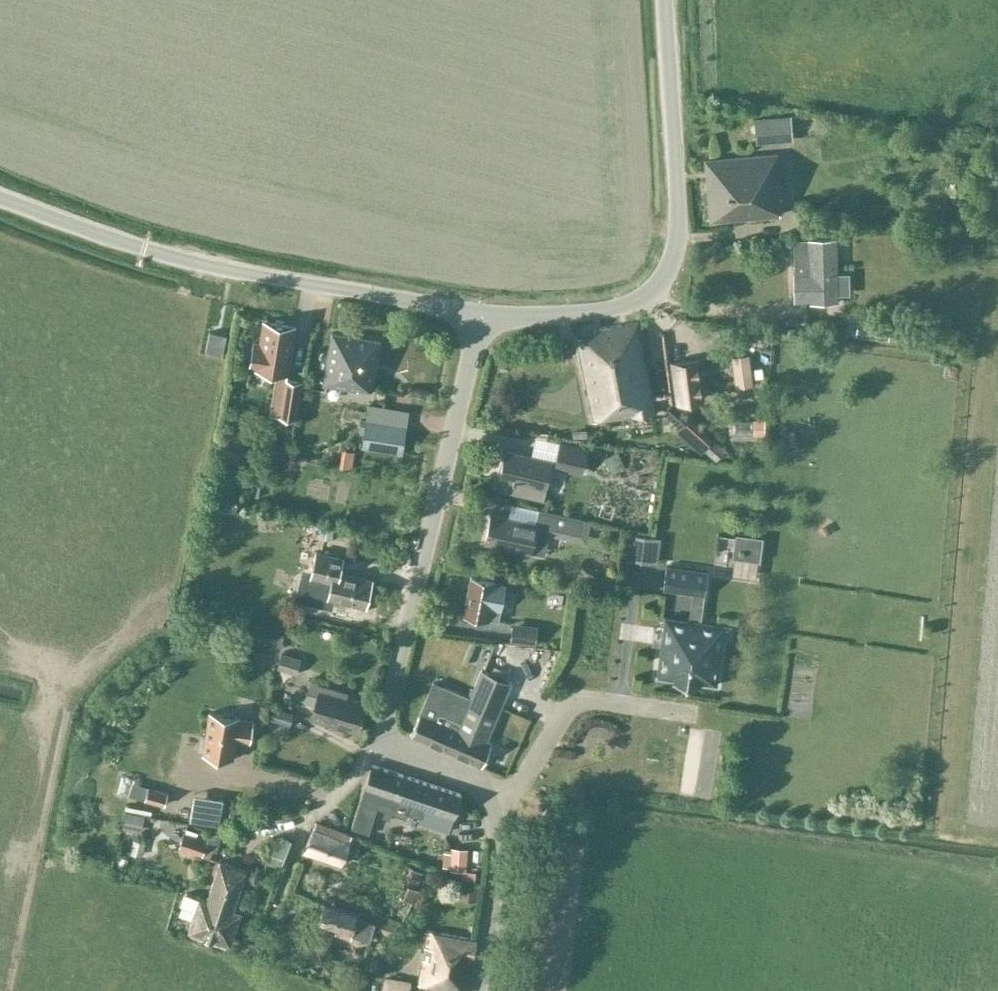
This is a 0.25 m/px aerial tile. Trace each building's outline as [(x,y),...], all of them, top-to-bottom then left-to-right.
[(793,141),(791,115),(754,118),(756,144),(793,141)] [(707,159),(711,218),(778,213),(777,196),(780,196),(777,154),(707,159)] [(837,245),(837,238),(794,240),(795,273),(794,273),(794,301),(810,301),(810,303),(838,302),(838,295),(839,295),(837,245)] [(297,325),(263,319),(259,341),(254,340),(249,367),(255,368),(255,369),(276,373),(269,414),(297,419),(304,381),(288,378),(297,325)] [(595,421),(656,410),(640,322),(597,330),(598,337),(581,340),(595,421)] [(227,334),(209,331),(206,350),(223,353),(227,334)] [(373,389),(381,340),(335,333),(327,384),(361,390),(362,387),(373,389)] [(752,384),(749,355),(733,357),(737,386),(752,384)] [(703,399),(699,360),(672,363),(677,401),(703,399)] [(368,422),(365,447),(404,452),(406,443),(408,427),(368,422)] [(560,443),(556,462),(583,468),(587,449),(560,443)] [(540,501),(549,463),(506,452),(500,480),(506,482),(504,492),(540,501)] [(586,518),(544,509),(540,526),(582,536),(586,518)] [(530,550),(536,527),(492,517),(486,540),(530,550)] [(322,529),(308,525),(305,538),(319,542),(322,529)] [(740,535),(739,545),(747,546),(746,557),(762,559),(764,538),(740,535)] [(310,578),(331,582),(327,599),(366,609),(374,579),(340,572),(343,557),(316,551),(310,578)] [(667,566),(664,588),(692,592),(705,594),(708,572),(667,566)] [(498,618),(505,584),(473,577),(466,612),(498,618)] [(656,675),(656,676),(674,679),(674,681),(675,681),(675,680),(698,684),(699,684),(699,683),(717,685),(718,684),(717,684),(723,641),(720,641),(722,625),(701,622),(688,620),(666,617),(657,675),(656,675)] [(538,625),(513,622),(511,638),(536,641),(538,625)] [(302,657),(282,652),(277,668),(297,674),(302,657)] [(411,734),(411,736),(482,766),(491,743),(490,742),(489,743),(486,741),(511,682),(482,670),(473,692),(471,691),(469,696),(471,697),(470,698),(434,682),(412,734),(411,734)] [(366,702),(347,696),(349,692),(310,680),(304,702),(315,705),(312,715),(358,729),(366,702)] [(294,713),(274,707),(268,729),(288,734),(294,713)] [(241,716),(209,711),(202,754),(235,759),(238,740),(250,742),(254,720),(241,718),(241,716)] [(460,794),(373,765),(366,787),(355,820),(352,828),(369,834),(378,808),(385,810),(382,817),(391,819),(393,813),(406,818),(408,813),(420,818),(419,822),(447,832),(453,814),(460,794)] [(168,792),(148,786),(144,800),(164,806),(168,792)] [(225,800),(195,795),(191,820),(220,825),(225,800)] [(352,833),(317,820),(307,849),(342,862),(352,833)] [(183,831),(179,845),(210,854),(212,849),(217,850),(222,834),(210,830),(207,838),(183,831)] [(234,908),(247,868),(223,861),(214,890),(204,887),(201,896),(186,891),(182,903),(198,908),(191,928),(231,940),(241,910),(234,908)] [(424,873),(408,865),(400,881),(404,883),(398,895),(413,902),(419,890),(417,888),(424,873)] [(477,871),(461,870),(460,879),(476,881),(477,871)] [(360,914),(361,912),(327,901),(321,921),(339,926),(338,930),(354,935),(355,932),(372,937),(377,919),(360,914)] [(398,925),(382,920),(378,931),(394,937),(398,925)] [(476,937),(430,930),(421,986),(451,990),(467,990),(476,937)] [(385,976),(382,990),(410,990),(412,980),(385,976)]
